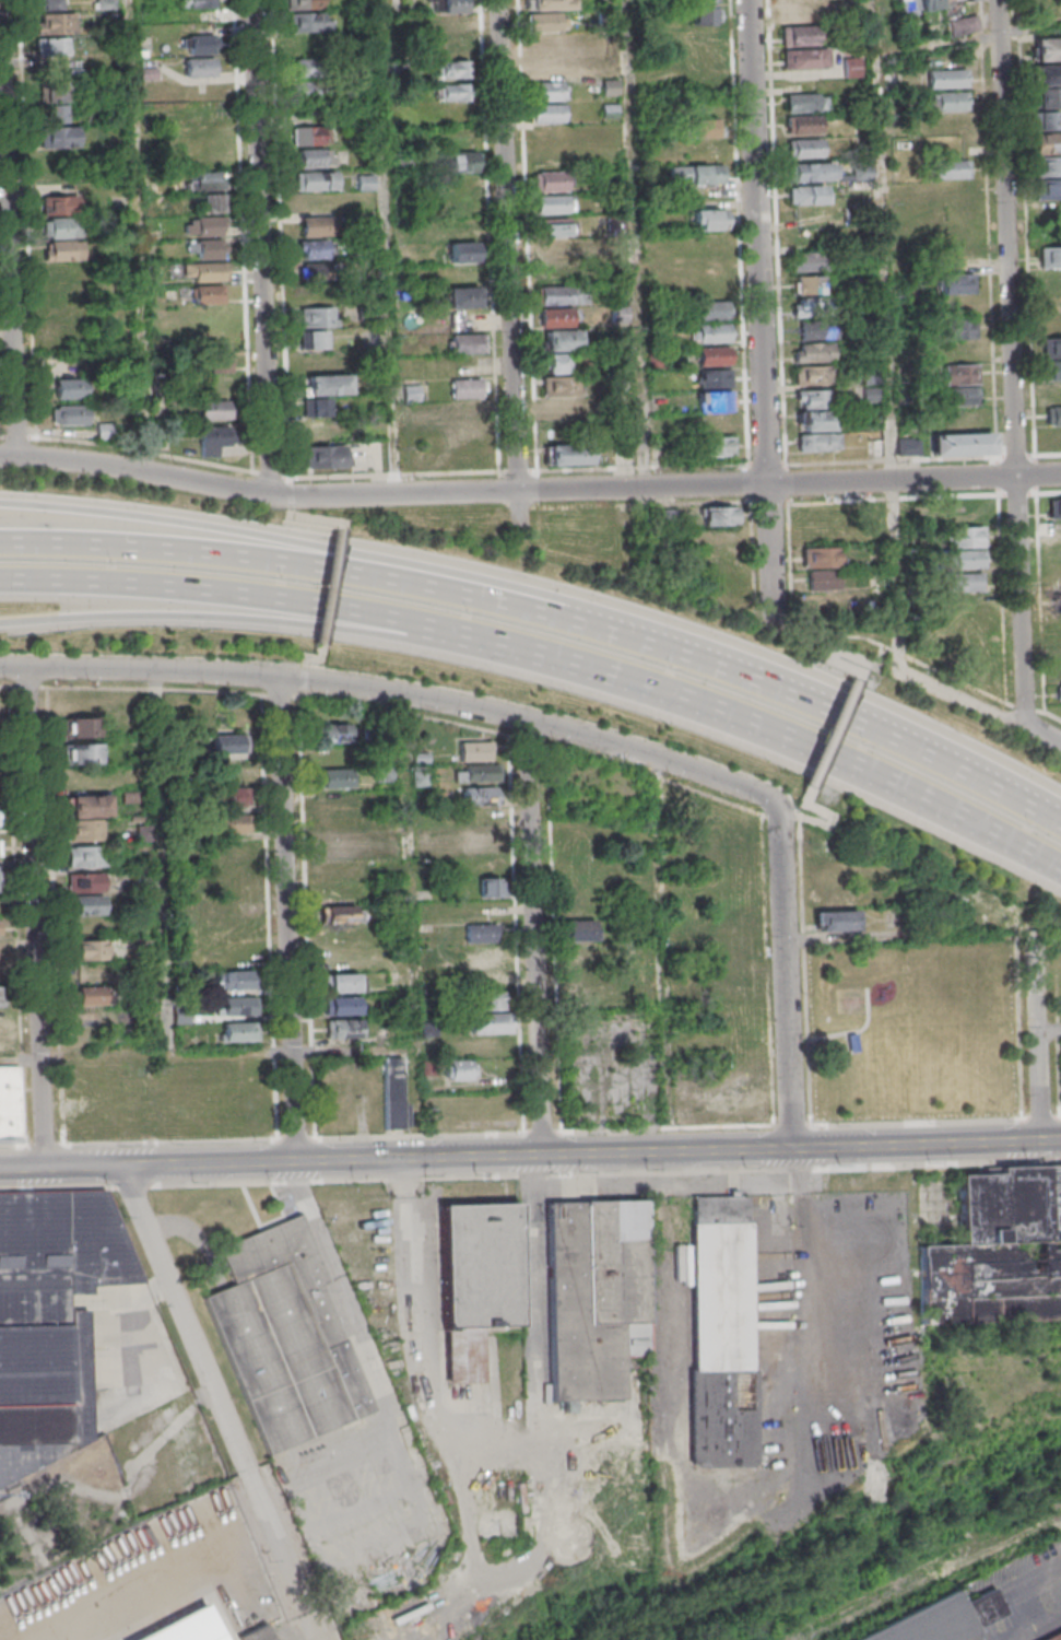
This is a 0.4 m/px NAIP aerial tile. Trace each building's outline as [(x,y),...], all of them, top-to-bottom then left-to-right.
[(36,9),(62,9),(62,0),(36,0),(36,9)] [(322,9),(322,0),(287,0),(287,9),(322,9)] [(465,0),(435,0),(435,13),(465,13),(465,0)] [(526,9),(574,9),(574,0),(526,0),(526,9)] [(692,25),(715,24),(715,0),(692,0),(692,25)] [(898,13),(941,7),(940,1),(945,0),(896,0),(898,13)] [(815,3),(780,3),(780,22),(815,22),(815,3)] [(76,13),(38,13),(38,33),(76,33),(76,13)] [(328,31),(328,13),(290,13),(290,31),(328,31)] [(561,13),(528,13),(528,31),(561,31),(561,13)] [(437,34),(464,34),(464,16),(437,16),(437,34)] [(949,17),(949,32),(977,32),(977,17),(949,17)] [(781,26),(781,45),(817,45),(817,26),(781,26)] [(217,34),(184,34),(184,54),(217,54),(217,34)] [(326,54),(326,36),(292,36),(292,54),(326,54)] [(529,36),(529,53),(571,53),(571,36),(529,36)] [(1034,37),(1034,61),(1060,61),(1060,37),(1034,37)] [(66,38),(36,38),(36,55),(66,55),(66,38)] [(829,68),(829,49),(782,49),(782,68),(829,68)] [(844,57),(844,76),(859,76),(859,57),(844,57)] [(215,58),(186,58),(186,77),(215,77),(215,58)] [(328,59),(293,59),(293,77),(328,77),(328,59)] [(433,61),(433,78),(467,78),(467,61),(433,61)] [(1035,65),(1035,87),(1035,108),(1060,107),(1060,64),(1035,65)] [(966,69),(927,69),(927,87),(966,87),(966,69)] [(296,81),(296,102),(331,102),(331,81),(296,81)] [(530,81),(530,100),(567,100),(567,81),(530,81)] [(435,100),(470,100),(470,83),(435,83),(435,100)] [(78,125),(71,125),(71,85),(42,85),(41,147),(77,148),(78,125)] [(966,110),(966,91),(932,91),(932,110),(966,110)] [(826,111),(826,92),(785,92),(785,111),(826,111)] [(530,105),(530,122),(565,122),(565,105),(530,105)] [(1032,111),(1032,130),(1059,130),(1059,111),(1032,111)] [(820,115),(785,115),(785,134),(820,134),(820,115)] [(692,119),(692,137),(717,137),(717,119),(692,119)] [(329,125),(293,125),(293,145),(329,145),(329,125)] [(1033,133),(1033,153),(1060,153),(1060,133),(1033,133)] [(786,139),(786,158),(821,158),(821,138),(786,139)] [(722,141),(691,141),(691,160),(722,160),(722,141)] [(295,149),(295,167),(334,167),(334,149),(295,149)] [(477,172),(477,151),(448,151),(448,172),(477,172)] [(1059,156),(1034,156),(1034,176),(1059,176),(1059,156)] [(968,159),(935,159),(935,179),(968,179),(968,159)] [(852,180),(871,180),(871,162),(852,162),(852,180)] [(786,181),(833,181),(833,163),(786,163),(786,181)] [(669,164),(669,183),(722,183),(722,164),(669,164)] [(190,190),(222,190),(222,172),(190,172),(190,190)] [(335,172),(296,172),(296,190),(335,190),(335,172)] [(534,173),(534,192),(568,192),(568,173),(534,173)] [(1034,178),(1034,199),(1060,199),(1060,178),(1034,178)] [(787,185),(787,204),(825,204),(825,185),(787,185)] [(220,212),(220,193),(201,194),(201,212),(220,212)] [(43,238),(82,238),(81,217),(80,217),(79,195),(43,196),(43,238)] [(535,196),(535,214),(573,214),(573,196),(535,196)] [(726,208),(692,208),(692,230),(726,230),(726,208)] [(186,235),(225,235),(225,217),(186,217),(186,235)] [(301,236),(331,236),(331,217),(301,217),(301,236)] [(572,236),(572,219),(538,219),(538,236),(572,236)] [(725,234),(686,234),(686,252),(725,252),(725,234)] [(226,240),(187,240),(187,258),(226,258),(226,240)] [(299,240),(299,258),(328,258),(328,240),(299,240)] [(84,261),(84,241),(43,241),(43,261),(84,261)] [(450,262),(477,262),(477,242),(450,242),(450,262)] [(540,258),(569,258),(569,242),(540,242),(540,258)] [(1060,267),(1060,246),(1039,246),(1039,267),(1060,267)] [(939,266),(968,266),(968,250),(939,250),(939,266)] [(789,252),(789,271),(828,271),(828,252),(789,252)] [(182,281),(227,281),(227,262),(182,262),(182,281)] [(299,262),(299,280),(328,280),(328,262),(299,262)] [(973,294),(973,273),(936,273),(936,294),(973,294)] [(793,294),(822,294),(822,275),(793,275),(793,294)] [(224,303),(224,285),(190,285),(190,303),(224,303)] [(539,304),(584,304),(584,285),(539,285),(539,304)] [(447,308),(479,308),(479,287),(447,287),(447,308)] [(832,297),(792,297),(792,315),(832,315),(832,297)] [(728,319),(728,301),(695,301),(695,319),(728,319)] [(627,320),(627,305),(611,305),(611,320),(627,320)] [(301,307),(301,326),(335,326),(335,307),(301,307)] [(540,326),(576,326),(576,308),(540,308),(540,326)] [(946,318),(946,339),(974,339),(974,318),(946,318)] [(800,322),(800,338),(834,338),(834,322),(800,322)] [(728,324),(691,324),(691,342),(728,342),(728,324)] [(301,349),(326,349),(326,330),(301,330),(301,349)] [(579,350),(579,330),(543,330),(543,350),(579,350)] [(451,333),(451,353),(485,353),(485,333),(451,333)] [(1042,337),(1043,379),(1060,379),(1060,337),(1042,337)] [(832,343),(793,343),(793,361),(832,361),(832,343)] [(729,347),(697,347),(697,365),(729,365),(729,347)] [(567,352),(543,352),(543,373),(567,373),(567,352)] [(226,373),(226,354),(205,354),(205,373),(226,373)] [(977,406),(977,363),(948,363),(948,406),(977,406)] [(828,383),(828,373),(844,373),(844,366),(828,366),(828,365),(794,366),(794,384),(828,383)] [(730,368),(697,368),(697,387),(730,387),(730,368)] [(350,374),(304,374),(304,395),(350,395),(350,374)] [(542,376),(542,397),(545,397),(545,419),(578,419),(578,376),(542,376)] [(85,398),(85,378),(55,378),(55,398),(85,398)] [(482,398),(482,378),(451,378),(451,398),(482,398)] [(1060,402),(1060,384),(1046,384),(1046,402),(1060,402)] [(795,407),(828,407),(828,389),(795,389),(795,407)] [(697,392),(698,434),(730,434),(729,391),(697,392)] [(303,416),(328,416),(328,398),(303,398),(303,416)] [(229,400),(198,400),(198,419),(229,419),(229,400)] [(455,402),(455,421),(485,421),(485,402),(455,402)] [(51,425),(86,425),(86,405),(51,405),(51,425)] [(1060,426),(1060,407),(1046,407),(1046,426),(1060,426)] [(797,411),(797,430),(831,430),(831,411),(797,411)] [(309,439),(329,439),(329,420),(309,420),(309,439)] [(97,439),(112,439),(112,423),(97,423),(97,439)] [(220,456),(220,445),(234,445),(234,426),(199,426),(199,456),(220,456)] [(931,433),(931,455),(992,455),(991,432),(931,433)] [(838,433),(797,433),(797,450),(838,450),(838,433)] [(697,436),(697,457),(733,457),(733,436),(697,436)] [(872,439),(872,454),(881,454),(881,439),(872,439)] [(344,445),(305,445),(305,468),(344,468),(344,445)] [(545,466),(589,466),(589,445),(545,445),(545,466)] [(1048,498),(1048,518),(1060,518),(1060,498),(1048,498)] [(736,527),(736,508),(698,508),(698,527),(736,527)] [(1060,542),(1060,523),(1049,523),(1049,542),(1060,542)] [(947,527),(947,547),(983,547),(983,527),(947,527)] [(837,566),(837,547),(801,547),(801,566),(837,566)] [(946,568),(984,568),(984,549),(946,549),(946,568)] [(1053,585),(1060,585),(1060,567),(1053,567),(1053,585)] [(838,569),(807,569),(807,590),(838,590),(838,569)] [(982,591),(982,572),(946,572),(946,591),(982,591)] [(1053,592),(1053,612),(1060,612),(1060,592),(1053,592)] [(97,717),(65,717),(65,737),(97,737),(97,717)] [(349,742),(349,723),(319,723),(319,742),(349,742)] [(213,753),(246,753),(246,734),(213,734),(213,753)] [(459,741),(459,760),(491,760),(491,741),(459,741)] [(64,744),(64,764),(99,764),(99,744),(64,744)] [(213,761),(213,777),(244,777),(244,761),(213,761)] [(495,781),(495,765),(455,765),(455,781),(495,781)] [(320,768),(320,788),(351,788),(351,768),(320,768)] [(462,786),(462,805),(495,805),(495,786),(462,786)] [(214,787),(214,806),(249,806),(249,787),(214,787)] [(351,809),(351,792),(321,792),(321,809),(351,809)] [(109,816),(109,794),(68,795),(69,841),(103,840),(103,816),(109,816)] [(216,833),(246,833),(246,814),(216,814),(216,833)] [(496,831),(467,831),(467,851),(496,851),(496,831)] [(321,837),(321,855),(352,855),(352,837),(321,837)] [(68,866),(107,866),(107,845),(68,845),(68,866)] [(353,878),(353,860),(318,860),(318,878),(353,878)] [(104,892),(104,872),(69,872),(69,892),(104,892)] [(501,897),(501,877),(479,877),(479,897),(501,897)] [(104,914),(104,895),(72,895),(72,915),(104,914)] [(363,923),(363,905),(321,905),(321,923),(363,923)] [(857,930),(857,910),(815,910),(815,930),(857,930)] [(594,920),(565,920),(565,940),(594,940),(594,920)] [(466,942),(498,942),(498,923),(466,923),(466,942)] [(107,960),(107,940),(74,940),(74,960),(107,960)] [(564,963),(593,963),(593,943),(564,943),(564,963)] [(502,967),(502,945),(469,945),(469,967),(502,967)] [(105,963),(76,963),(76,982),(105,982),(105,963)] [(216,989),(252,989),(252,970),(216,970),(216,989)] [(364,991),(364,973),(327,973),(327,991),(364,991)] [(106,1005),(106,986),(76,986),(76,1005),(106,1005)] [(479,1010),(504,1010),(504,990),(479,990),(479,1010)] [(254,1015),(254,996),(221,996),(221,1015),(254,1015)] [(325,996),(325,1014),(359,1014),(359,996),(325,996)] [(79,1010),(79,1029),(107,1029),(107,1010),(79,1010)] [(509,1012),(471,1012),(471,1033),(509,1033),(509,1012)] [(326,1018),(326,1037),(359,1037),(359,1018),(326,1018)] [(258,1021),(224,1021),(224,1041),(258,1041),(258,1021)] [(405,1056),(383,1056),(383,1128),(405,1128),(405,1056)] [(446,1080),(473,1080),(473,1060),(446,1060),(446,1080)] [(22,1138),(0,1138),(0,1067),(22,1067),(22,1138)] [(1056,1241),(1060,1241),(1060,1164),(997,1167),(998,1173),(956,1174),(959,1243),(918,1245),(919,1324),(1060,1317),(1056,1241)] [(94,1437),(86,1287),(144,1284),(106,1193),(0,1196),(0,1483),(94,1437)] [(625,1396),(624,1355),(651,1355),(649,1193),(545,1194),(549,1397),(625,1396)] [(689,1200),(695,1463),(765,1462),(759,1199),(689,1200)] [(516,1203),(440,1204),(444,1383),(484,1382),(483,1327),(519,1326),(516,1203)] [(264,1459),(361,1417),(332,1350),(358,1338),(303,1210),(222,1245),(239,1285),(197,1303),(264,1459)] [(920,1444),(915,1267),(902,1267),(901,1273),(861,1274),(859,1283),(862,1391),(835,1391),(833,1397),(834,1414),(817,1476),(817,1479),(821,1479),(851,1479),(860,1445),(862,1446),(920,1444)] [(972,1627),(979,1639),(853,1639),(983,1575),(1001,1613),(972,1627)] [(268,1622),(239,1634),(241,1639),(275,1639),(268,1622)] [(1042,1639),(1060,1630),(1060,1639),(1042,1639)]
